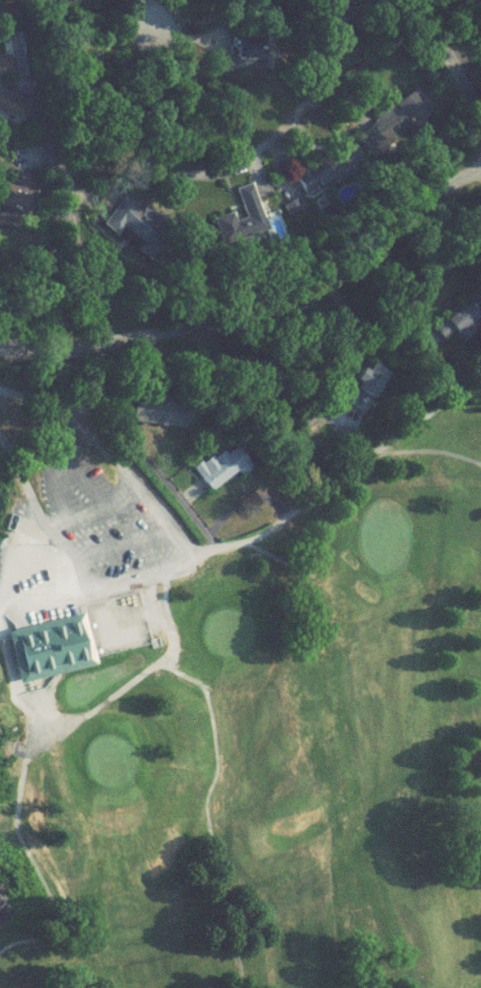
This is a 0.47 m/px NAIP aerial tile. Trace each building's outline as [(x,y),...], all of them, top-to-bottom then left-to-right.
[(16,82),(14,61),(0,62),(0,83),(16,82)] [(373,122),(391,146),(430,118),(413,94),(373,122)] [(292,186),(305,203),(358,162),(345,145),(292,186)] [(476,324),(466,310),(422,339),(432,354),(476,324)] [(367,397),(384,383),(374,372),(357,386),(367,397)] [(248,470),(232,447),(190,476),(206,499),(248,470)] [(79,613),(84,633),(87,653),(89,663),(93,667),(95,673),(88,675),(68,679),(49,684),(27,689),(20,691),(17,680),(12,655),(7,640),(6,632),(5,626),(8,622),(13,627),(24,625),(40,622),(57,617),(68,614),(79,613)] [(9,743),(5,718),(0,719),(0,745),(9,743)]
